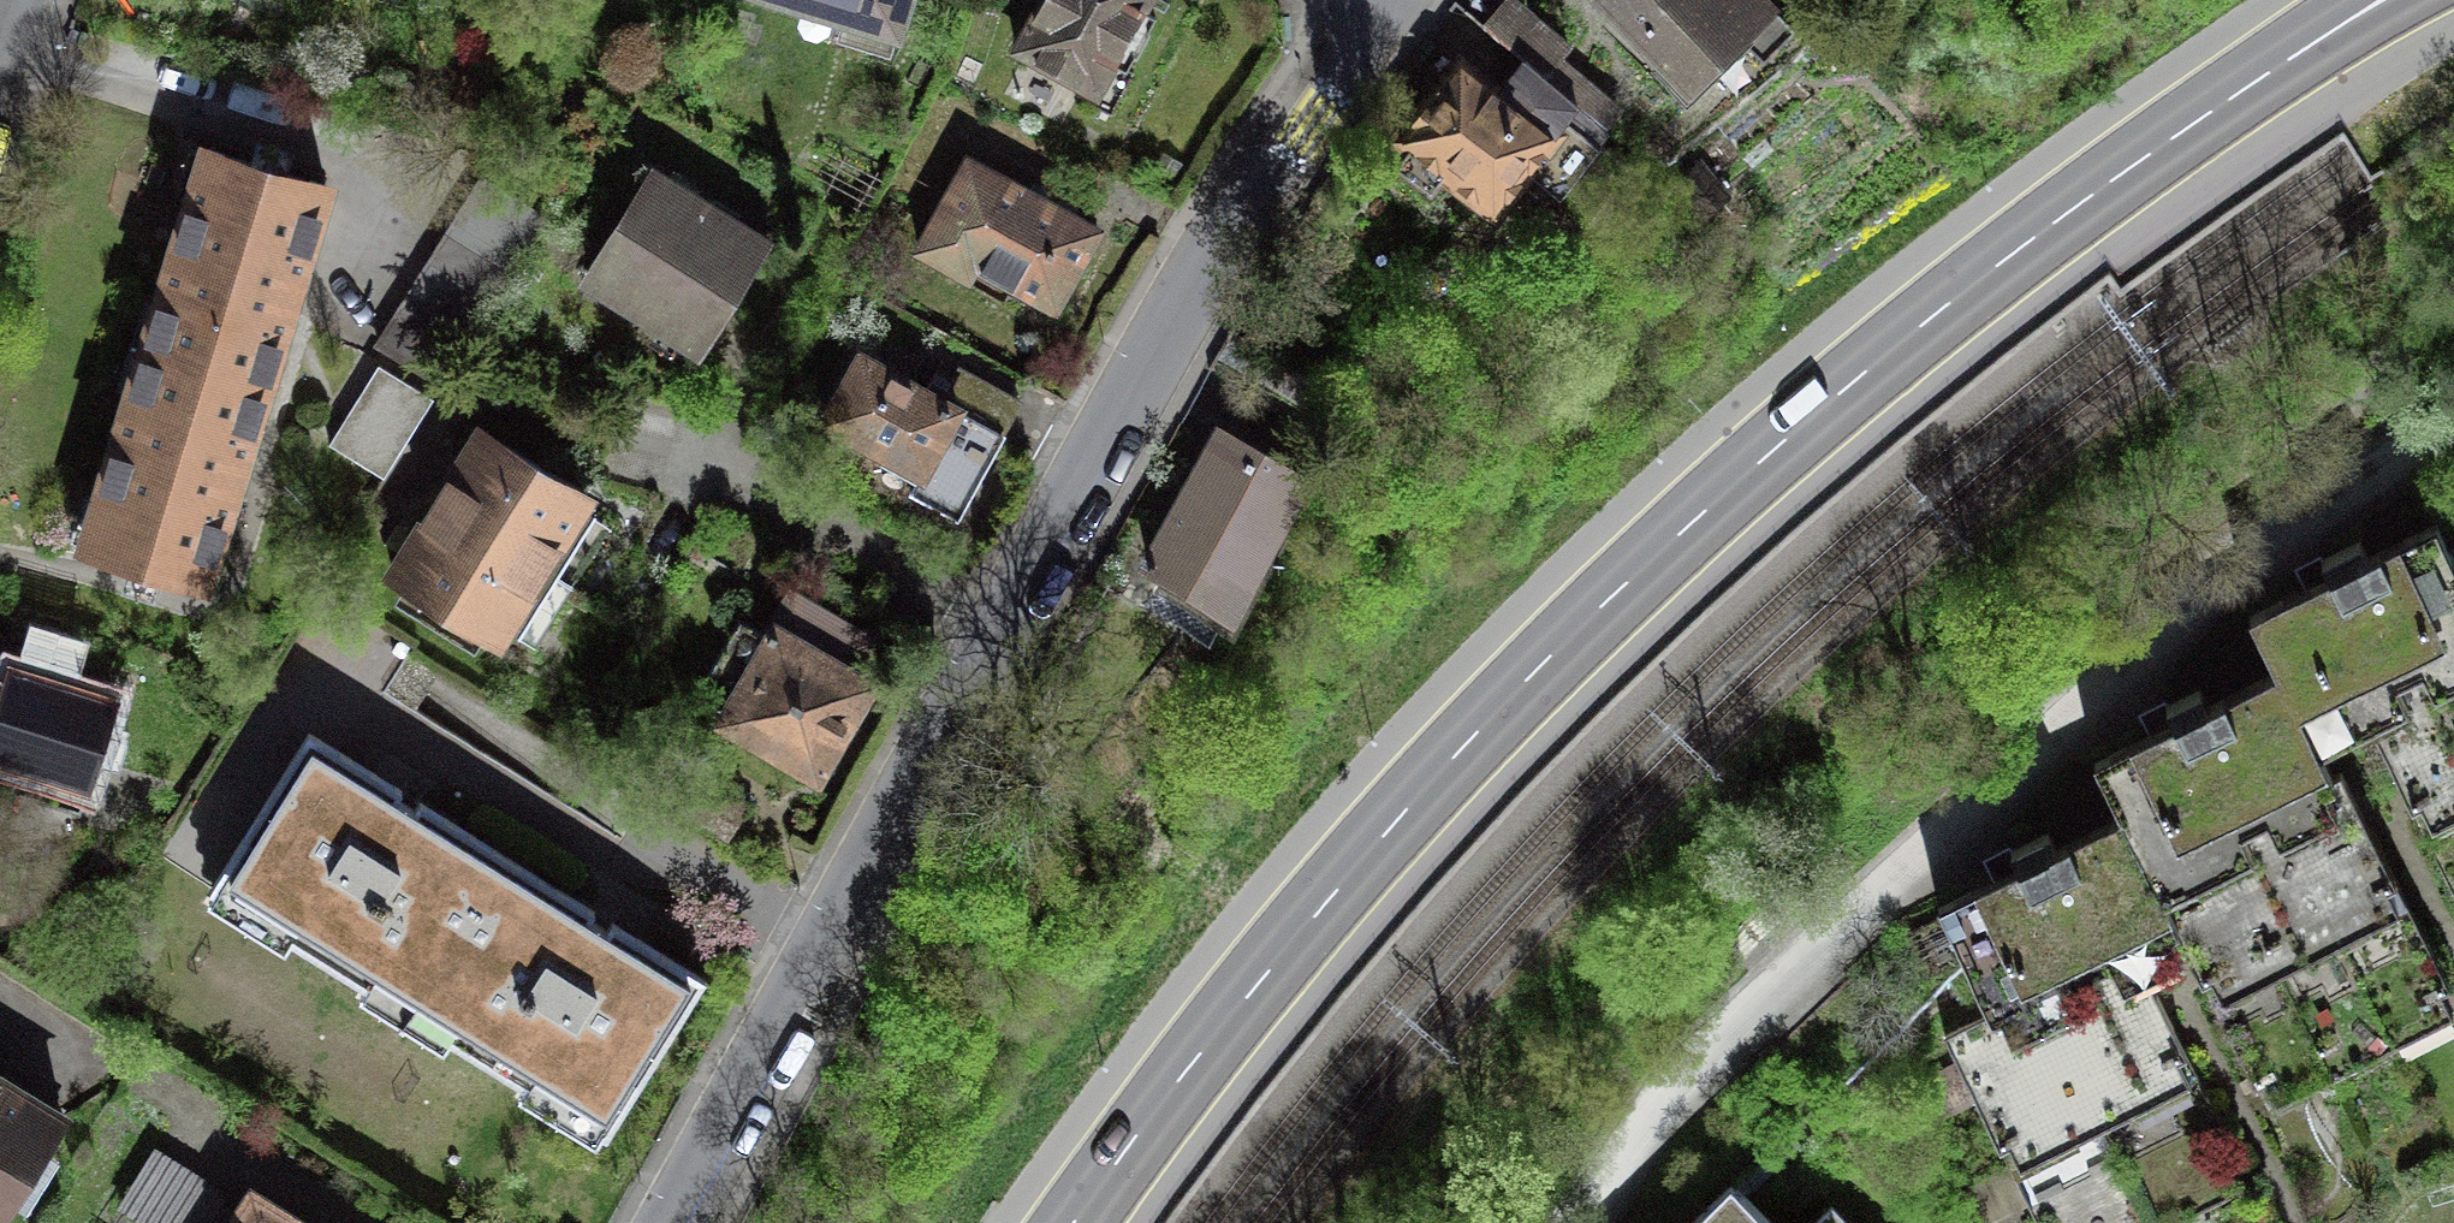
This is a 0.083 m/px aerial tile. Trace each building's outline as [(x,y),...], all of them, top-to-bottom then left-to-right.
[(855,20),(849,41),(889,54),(905,0),(790,0),(855,20)] [(1096,94),(1113,63),(1127,71),(1156,18),(1142,10),(1148,0),(1044,0),(1017,51),(1096,94)] [(1524,61),(1543,77),(1567,49),(1509,0),(1485,28),(1524,61)] [(1687,87),(1739,36),(1764,61),(1794,32),(1763,0),(1601,0),(1687,87)] [(1633,170),(1598,143),(1608,129),(1603,125),(1548,82),(1543,77),(1524,61),(1500,92),(1461,62),(1430,101),(1400,139),(1411,148),(1396,166),(1431,194),(1446,175),(1495,213),(1528,172),(1550,189),(1519,228),(1561,261),(1633,170)] [(1616,109),(1561,65),(1548,82),(1603,125),(1616,109)] [(966,145),(911,248),(1006,298),(1013,285),(1059,309),(1083,265),(1107,220),(966,145)] [(165,306),(152,349),(265,384),(288,309),(291,310),(297,293),(302,277),(298,276),(326,185),(208,149),(206,154),(211,155),(198,196),(194,195),(160,305),(165,306)] [(650,155),(574,276),(698,353),(737,291),(773,232),(650,155)] [(1700,164),(1678,184),(1700,209),(1722,190),(1700,164)] [(433,264),(379,349),(441,387),(547,218),(486,180),(433,264)] [(856,335),(811,419),(919,478),(911,493),(956,517),(980,472),(1003,429),(963,408),(969,396),(856,335)] [(265,384),(152,349),(138,392),(134,390),(100,501),(104,502),(92,543),(87,542),(86,545),(204,581),(231,492),(235,493),(241,476),(246,460),(242,458),(265,384)] [(383,368),(334,446),(384,478),(409,438),(433,399),(383,368)] [(474,413),(377,570),(499,645),(550,564),(596,488),(474,413)] [(1177,488),(1138,560),(1236,612),(1314,465),(1217,413),(1177,488)] [(2276,671),(2279,669),(2306,724),(2307,724),(2358,698),(2358,697),(2450,651),(2453,649),(2453,559),(2436,523),(2368,558),(2360,541),(2341,551),(2322,560),(2330,576),(2249,617),(2276,671)] [(784,580),(707,716),(824,782),(853,730),(883,677),(858,663),(876,632),(784,580)] [(2412,805),(2453,784),(2453,658),(2450,651),(2358,697),(2358,698),(2412,805)] [(0,663),(0,685),(4,687),(1,697),(0,699),(0,761),(18,767),(11,790),(80,811),(115,699),(0,663)] [(2332,774),(2307,724),(2306,724),(2279,669),(2276,671),(2208,705),(2200,689),(2183,698),(2167,706),(2175,722),(2094,762),(2121,816),(2122,815),(2149,869),(2223,832),(2268,810),(2334,777),(2332,774)] [(409,1011),(506,857),(420,803),(415,811),(405,805),(394,798),(399,790),(310,734),(213,888),(409,1011)] [(2298,848),(2331,913),(2396,881),(2340,770),(2332,774),(2334,777),(2268,810),(2289,852),(2298,848)] [(2412,805),(2453,889),(2453,784),(2412,805)] [(2289,852),(2268,810),(2223,832),(2245,875),(2234,880),(2266,945),(2277,940),(2322,918),(2331,913),(2298,848),(2289,852)] [(2131,943),(2174,922),(2175,921),(2149,869),(2122,815),(2121,816),(2057,848),(2049,832),(2030,841),(2011,851),(2019,867),(1938,907),(1991,1013),(1992,1015),(2039,992),(2132,945),(2131,943)] [(2245,875),(2223,832),(2149,869),(2175,921),(2174,922),(2202,977),(2266,945),(2234,880),(2245,875)] [(592,910),(506,857),(409,1011),(606,1134),(703,979),(613,923),(608,931),(597,925),(586,918),(592,910)] [(2352,955),(2385,1021),(2450,989),(2396,881),(2331,913),(2322,918),(2343,959),(2352,955)] [(2321,1053),(2385,1021),(2352,955),(2343,959),(2322,918),(2277,940),(2299,983),(2289,988),(2321,1053)] [(2299,983),(2277,940),(2266,945),(2202,977),(2256,1086),(2321,1053),(2289,988),(2299,983)] [(2132,945),(2039,992),(2093,1099),(2186,1053),(2132,945)] [(2093,1099),(2039,992),(1992,1015),(1991,1013),(1945,1036),(2000,1146),(2093,1099)] [(2000,1146),(2038,1222),(2165,1222),(2156,1203),(2240,1161),(2186,1053),(2093,1099),(2000,1146)] [(61,1120),(0,1081),(0,1218),(61,1120)] [(151,1157),(122,1202),(155,1222),(221,1222),(230,1209),(190,1183),(151,1157)] [(1730,1181),(1688,1222),(1772,1222),(1730,1181)] [(254,1193),(235,1222),(301,1222),(254,1193)] [(1831,1208),(1816,1222),(1846,1222),(1831,1208)]
